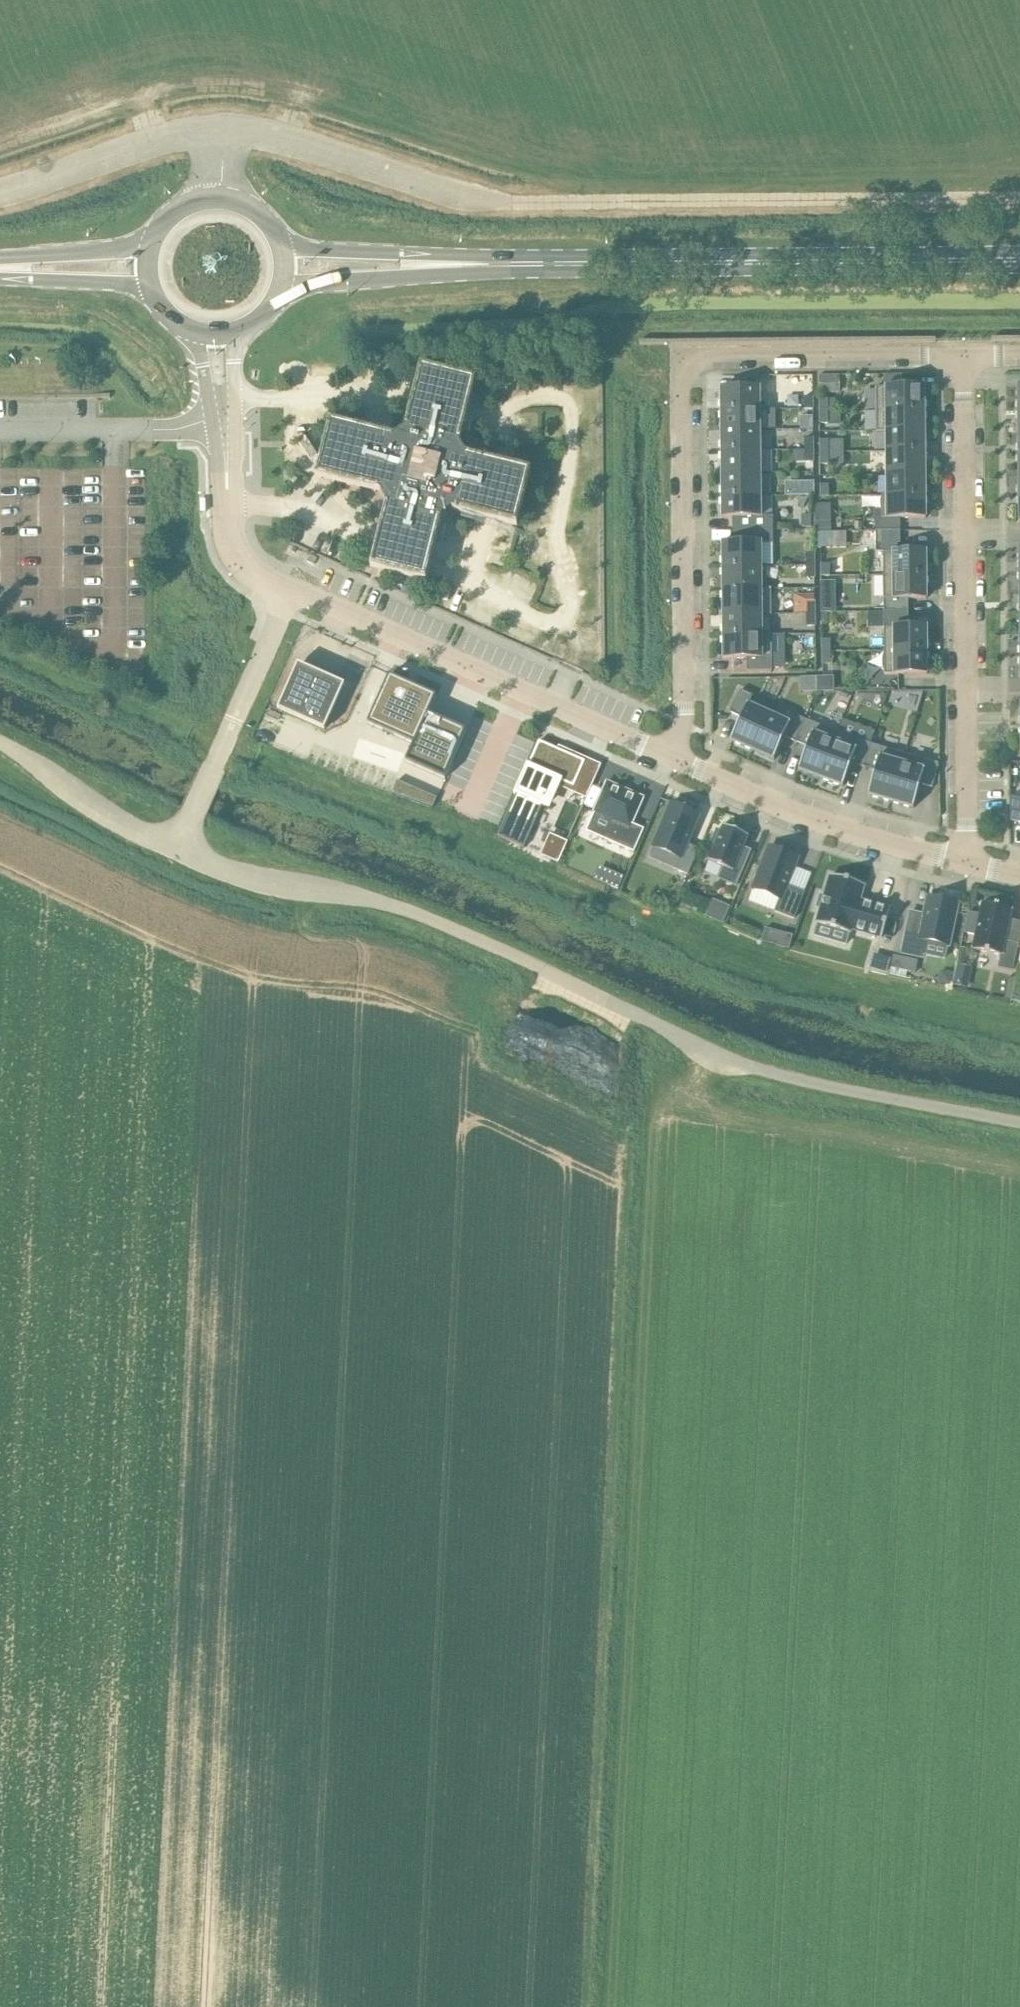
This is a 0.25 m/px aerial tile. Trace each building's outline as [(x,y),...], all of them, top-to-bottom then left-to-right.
[(840,375),(820,375),(820,392),(840,392),(840,375)] [(876,410),(925,410),(925,386),(876,387),(876,410)] [(721,410),(760,410),(760,388),(721,388),(721,410)] [(805,409),(814,409),(814,396),(804,396),(805,409)] [(819,410),(829,410),(829,398),(819,398),(819,410)] [(722,432),(760,431),(760,410),(721,410),(722,432)] [(819,423),(829,423),(829,410),(819,410),(819,423)] [(877,431),(925,430),(925,410),(876,410),(877,431)] [(813,415),(801,415),(801,427),(813,427),(813,415)] [(925,451),(925,430),(877,431),(877,432),(886,432),(887,451),(925,451)] [(722,453),(761,452),(760,431),(722,432),(722,453)] [(395,438),(381,493),(387,504),(443,518),(453,512),(467,456),(461,445),(405,432),(395,438)] [(814,450),(814,437),(805,437),(805,450),(814,450)] [(819,452),(829,452),(829,439),(819,439),(819,452)] [(814,461),(814,450),(805,450),(805,461),(814,461)] [(887,475),(925,475),(925,451),(887,451),(887,475)] [(722,474),(761,474),(761,452),(722,453),(722,474)] [(819,464),(829,464),(829,452),(819,452),(819,464)] [(722,495),(761,495),(761,474),(722,474),(722,495)] [(883,496),(926,496),(925,475),(887,475),(887,495),(883,495),(883,496)] [(806,495),(815,495),(815,482),(805,482),(806,495)] [(820,496),(830,496),(830,484),(820,484),(820,496)] [(722,517),(761,517),(761,495),(722,495),(722,517)] [(875,531),(900,531),(900,518),(926,518),(926,496),(883,496),(883,517),(875,518),(875,531)] [(831,503),(814,503),(814,531),(831,531),(831,503)] [(802,527),(812,527),(811,515),(802,515),(802,527)] [(762,565),(761,542),(723,543),(723,566),(767,566),(767,565),(762,565)] [(884,575),(926,575),(926,551),(883,551),(884,575)] [(806,565),(816,565),(816,553),(806,553),(806,565)] [(821,576),(830,575),(830,563),(820,563),(821,576)] [(806,577),(816,577),(816,565),(806,565),(806,577)] [(767,588),(767,566),(723,566),(723,589),(772,589),(772,588),(767,588)] [(884,612),(909,611),(908,599),(927,598),(926,575),(884,575),(884,612)] [(821,612),(836,612),(836,581),(820,581),(821,612)] [(723,612),(772,612),(772,589),(723,589),(723,612)] [(806,613),(816,613),(816,601),(806,601),(806,613)] [(762,634),(762,615),(772,615),(772,612),(723,612),(724,635),(772,634),(772,633),(762,634)] [(807,625),(816,625),(816,613),(806,613),(807,625)] [(884,650),(927,650),(927,626),(884,627),(884,650)] [(772,671),(772,634),(724,635),(724,658),(748,658),(748,671),(772,671)] [(822,651),(831,651),(831,638),(821,638),(822,651)] [(884,674),(927,674),(927,650),(884,650),(884,674)] [(822,663),(832,663),(831,651),(822,651),(822,663)] [(299,665),(279,709),(324,729),(344,685),(299,665)] [(390,676),(368,723),(414,744),(406,762),(445,779),(453,761),(467,731),(429,714),(437,697),(415,687),(405,682),(390,676)] [(816,676),(800,677),(800,692),(816,691),(816,676)] [(823,676),(816,676),(816,691),(834,691),(834,676),(823,676)] [(741,690),(730,712),(741,717),(731,740),(753,750),(769,714),(749,705),(753,696),(741,690)] [(769,714),(753,750),(774,760),(784,737),(796,742),(805,719),(793,714),(789,723),(769,714)] [(805,719),(796,742),(807,746),(799,770),(821,778),(838,732),(805,719)] [(838,732),(821,778),(843,786),(852,763),(864,767),(871,744),(860,740),(838,732)] [(540,742),(499,835),(524,846),(524,845),(542,804),(545,805),(555,784),(557,778),(573,785),(571,791),(587,798),(599,768),(584,762),(557,750),(540,742)] [(871,744),(864,767),(875,771),(868,795),(891,801),(905,754),(882,747),(871,744)] [(905,754),(891,801),(914,808),(921,784),(933,788),(939,764),(905,754)] [(397,781),(393,794),(433,808),(437,798),(397,781)] [(607,781),(593,812),(594,813),(612,821),(605,839),(634,852),(644,829),(632,823),(643,797),(607,781)] [(1010,796),(1011,820),(1019,822),(1019,798),(1010,796)] [(670,801),(651,847),(653,847),(679,859),(675,869),(688,875),(699,849),(689,844),(702,814),(670,801)] [(748,835),(724,825),(721,831),(717,829),(712,841),(716,843),(709,861),(723,867),(719,878),(736,885),(751,850),(743,847),(748,835)] [(539,857),(557,861),(562,839),(544,835),(539,857)] [(768,844),(750,890),(753,891),(778,900),(774,911),(794,919),(805,891),(804,891),(789,886),(796,867),(800,856),(768,844)] [(829,875),(815,923),(852,933),(853,930),(882,939),(891,908),(862,899),(866,885),(829,875)] [(949,945),(958,903),(928,897),(924,915),(910,912),(902,953),(923,957),(926,940),(949,945)] [(719,902),(712,918),(723,922),(729,906),(719,902)] [(968,911),(964,933),(976,936),(973,949),(1001,955),(999,967),(1013,970),(1017,948),(1018,945),(1005,942),(1010,920),(1012,909),(983,903),(980,914),(968,911)] [(765,928),(762,942),(789,949),(793,935),(765,928)] [(961,947),(953,985),(968,988),(972,967),(964,965),(967,949),(967,948),(961,947)] [(873,953),(869,968),(887,973),(891,958),(873,953)] [(894,956),(891,974),(906,978),(907,971),(904,970),(906,959),(894,956)]
